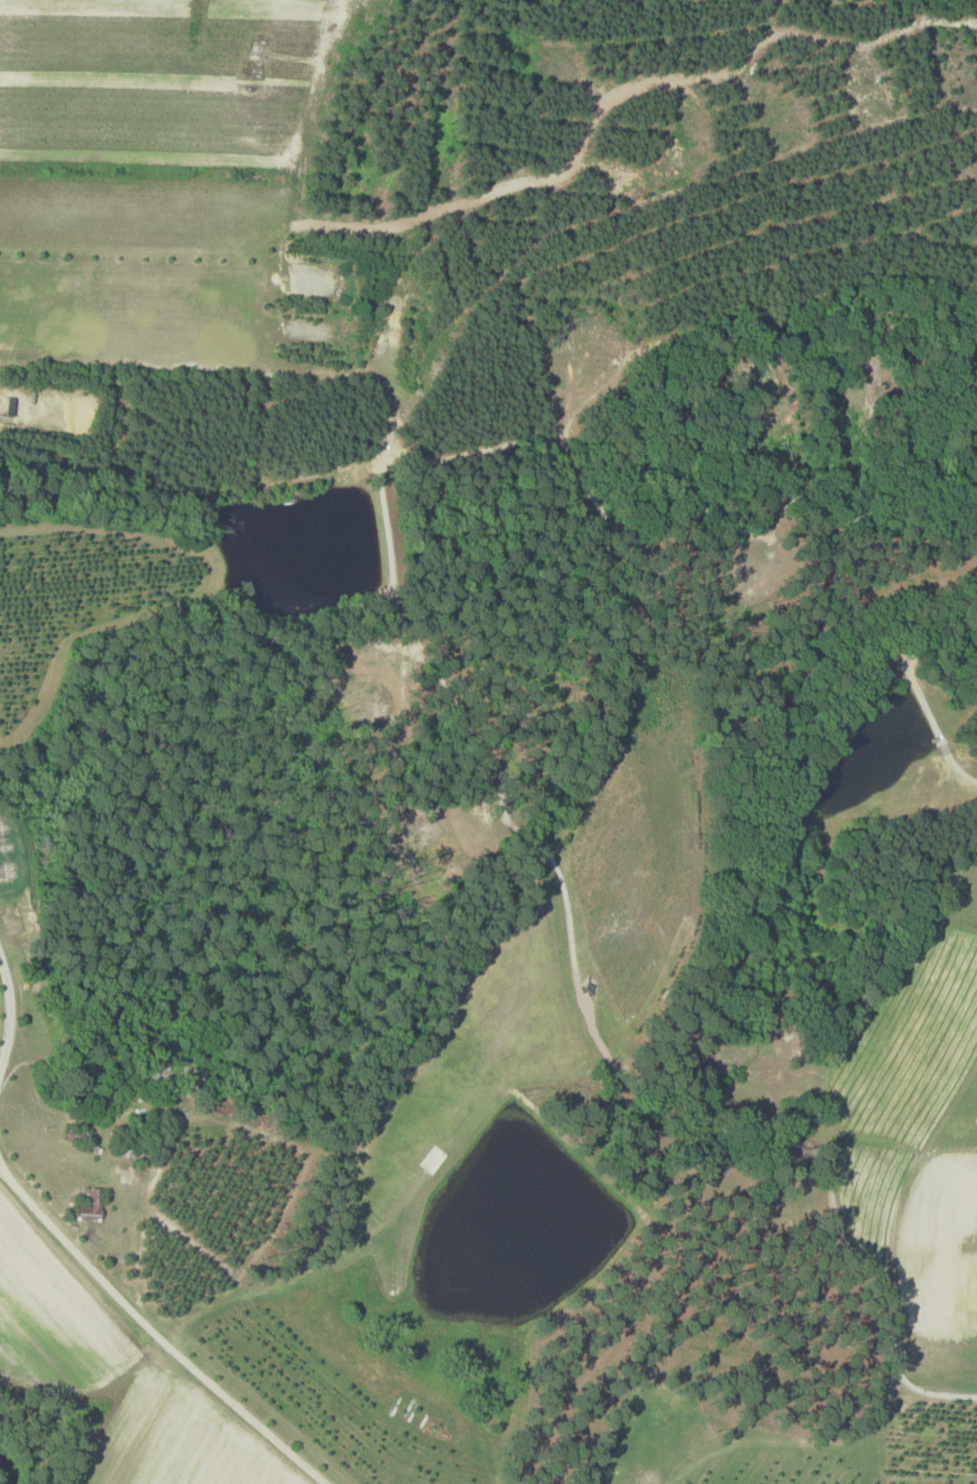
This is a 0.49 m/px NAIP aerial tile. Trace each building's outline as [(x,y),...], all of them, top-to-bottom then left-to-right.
[(80,1205),(79,1213),(102,1215),(105,1189),(91,1187),(89,1206),(80,1205)]
